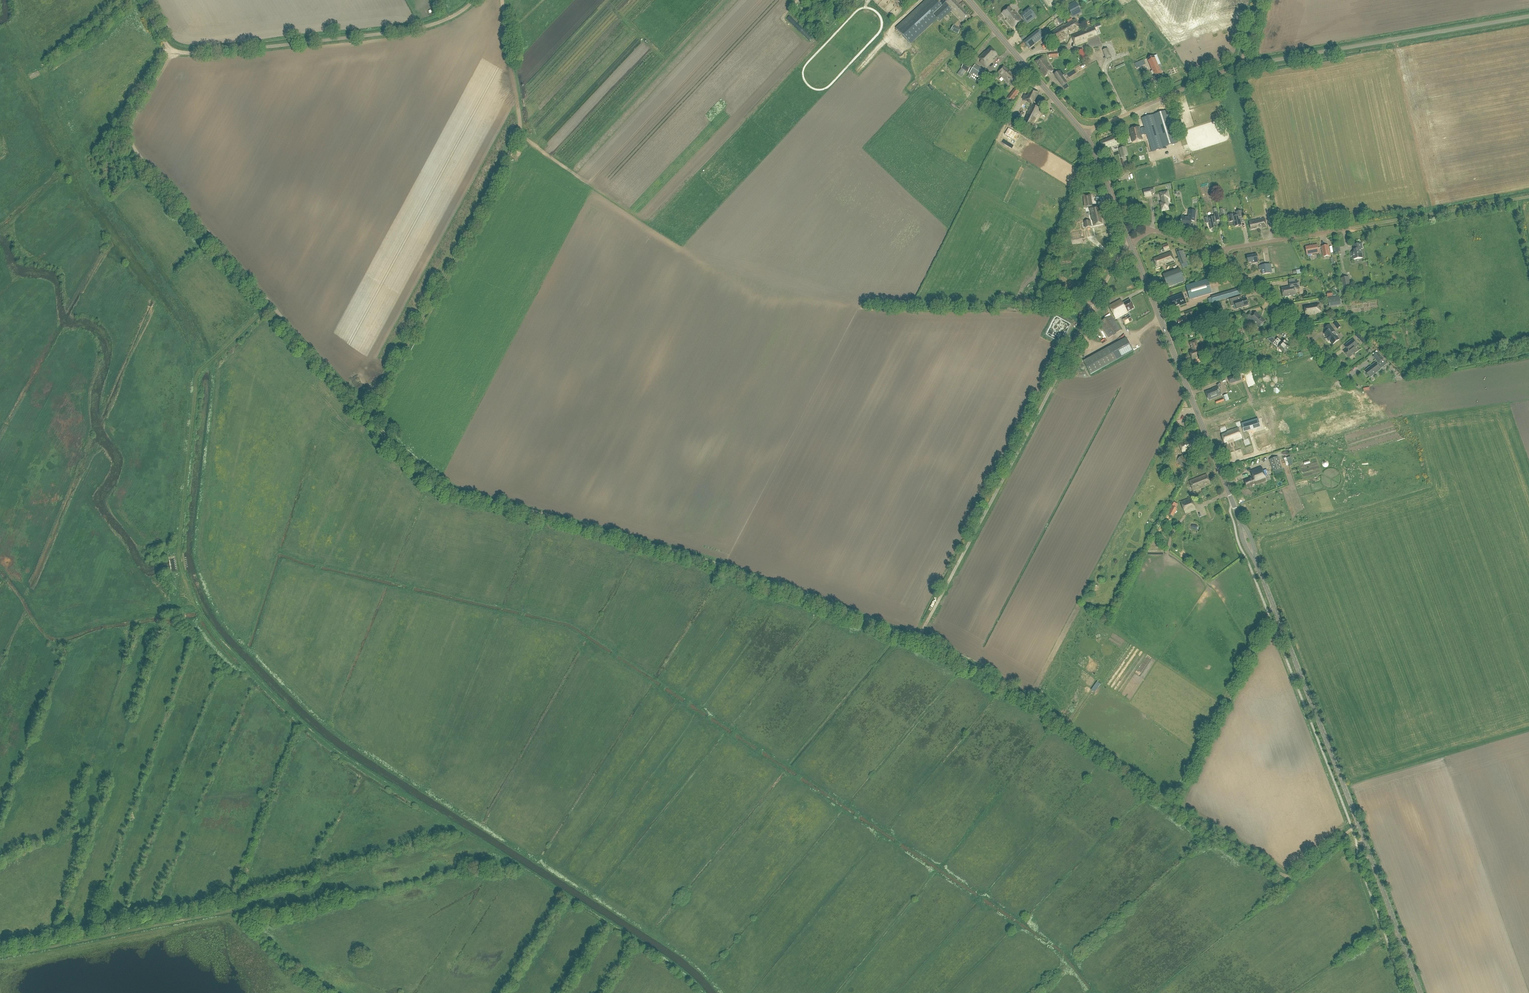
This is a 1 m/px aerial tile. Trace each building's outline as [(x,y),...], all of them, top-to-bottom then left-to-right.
[(962,22),(969,15),(954,0),(948,0),(945,2),(945,3),(941,6),(936,0),(926,0),(896,28),(910,44),(934,22),(937,19),(939,22),(943,19),(952,11),(962,22)] [(1024,11),(1033,3),(1031,0),(1026,0),(1019,5),(1024,11)] [(1082,14),(1076,1),(1067,6),(1073,18),(1082,14)] [(1014,13),(1010,8),(1003,14),(1007,19),(1006,21),(1013,29),(1023,21),(1015,12),(1014,13)] [(1037,17),(1030,8),(1021,16),(1027,24),(1037,17)] [(787,19),(811,42),(813,40),(789,16),(787,19)] [(1076,19),(1065,26),(1070,35),(1075,31),(1075,32),(1081,28),(1076,19)] [(1127,46),(1118,19),(1111,22),(1095,28),(1094,27),(1084,32),(1083,31),(1072,36),(1076,46),(1088,42),(1087,39),(1099,34),(1102,44),(1112,40),(1115,51),(1127,46)] [(1064,38),(1070,35),(1065,26),(1064,24),(1051,32),(1058,44),(1065,39),(1064,38)] [(960,29),(953,26),(951,30),(958,34),(960,29)] [(1043,34),(1040,30),(1024,42),(1029,49),(1043,38),(1040,36),(1043,34)] [(919,52),(927,46),(921,39),(914,46),(919,52)] [(1135,50),(1136,54),(1154,49),(1152,44),(1135,50)] [(902,56),(904,53),(898,48),(895,51),(902,56)] [(997,55),(991,48),(987,51),(985,52),(979,58),(981,61),(980,62),(986,68),(994,60),(993,59),(997,55)] [(1111,57),(1107,48),(1101,51),(1102,54),(1103,53),(1104,56),(1103,56),(1104,59),(1106,58),(1106,59),(1111,57)] [(1087,57),(1083,49),(1078,52),(1083,60),(1087,57)] [(1054,71),(1043,56),(1036,62),(1041,69),(1040,70),(1045,77),(1054,71)] [(1154,56),(1147,59),(1155,77),(1162,74),(1161,71),(1160,71),(1154,56)] [(972,68),(966,63),(962,68),(968,73),(972,68)] [(988,74),(975,65),(967,77),(980,85),(988,74)] [(1018,79),(1004,66),(998,73),(1008,81),(1007,82),(1012,86),(1018,79)] [(1064,75),(1061,71),(1059,72),(1058,71),(1054,74),(1065,90),(1069,87),(1062,77),(1064,75)] [(1020,92),(1015,89),(1008,98),(1013,102),(1020,92)] [(1032,104),(1033,104),(1039,93),(1032,89),(1028,96),(1025,95),(1023,99),(1032,104)] [(1033,104),(1032,104),(1027,114),(1027,115),(1023,124),(1031,128),(1037,118),(1038,119),(1043,109),(1033,104)] [(1177,143),(1168,111),(1142,118),(1145,128),(1140,129),(1139,127),(1130,129),(1133,142),(1142,140),(1141,134),(1146,133),(1152,152),(1153,151),(1155,161),(1171,157),(1168,146),(1177,143)] [(1020,122),(1011,117),(1008,124),(1013,127),(1012,128),(1016,130),(1020,122)] [(1119,144),(1115,135),(1111,137),(1111,138),(1100,142),(1103,150),(1113,146),(1119,144)] [(1128,156),(1126,147),(1119,149),(1121,158),(1128,156)] [(1153,189),(1144,191),(1144,194),(1145,197),(1148,196),(1151,196),(1151,192),(1154,192),(1153,189)] [(1169,199),(1168,191),(1160,193),(1161,198),(1162,198),(1163,202),(1160,203),(1162,210),(1170,209),(1167,199),(1169,199)] [(1092,206),(1090,194),(1079,196),(1081,208),(1092,206)] [(1263,203),(1253,205),(1255,216),(1266,214),(1263,203)] [(1100,206),(1089,209),(1092,220),(1093,219),(1094,226),(1103,224),(1101,216),(1102,216),(1100,206)] [(1196,211),(1190,210),(1189,218),(1182,217),(1181,221),(1180,221),(1179,224),(1180,225),(1181,225),(1191,226),(1192,221),(1195,222),(1196,211)] [(1243,217),(1242,211),(1236,212),(1237,216),(1234,217),(1233,215),(1228,216),(1229,222),(1233,221),(1235,227),(1242,226),(1240,217),(1243,217)] [(1220,220),(1218,213),(1215,214),(1215,216),(1211,217),(1212,218),(1208,219),(1209,223),(1211,229),(1218,227),(1216,221),(1220,220)] [(1266,228),(1264,218),(1249,221),(1251,230),(1263,227),(1263,228),(1266,228)] [(1363,249),(1362,243),(1353,245),(1354,250),(1354,252),(1350,252),(1351,256),(1353,256),(1353,260),(1363,258),(1361,249),(1363,249)] [(1170,251),(1168,244),(1162,246),(1163,248),(1161,249),(1162,253),(1164,252),(1165,253),(1170,251)] [(1319,253),(1317,245),(1306,247),(1307,255),(1319,253)] [(1330,256),(1328,245),(1321,247),(1323,257),(1330,256)] [(1180,252),(1179,249),(1176,250),(1182,269),(1188,266),(1186,260),(1187,259),(1183,250),(1180,252)] [(1174,262),(1171,252),(1159,256),(1160,257),(1154,259),(1157,267),(1166,264),(1166,265),(1174,262)] [(1258,262),(1257,255),(1247,256),(1248,263),(1252,262),(1252,264),(1258,262)] [(1272,267),(1272,264),(1259,267),(1259,271),(1261,270),(1262,275),(1275,273),(1274,269),(1271,270),(1271,267),(1272,267)] [(1185,282),(1180,269),(1169,273),(1170,276),(1164,278),(1168,288),(1185,282)] [(1349,277),(1341,279),(1343,289),(1351,288),(1349,277)] [(1295,282),(1295,279),(1289,280),(1290,287),(1282,289),(1283,297),(1296,295),(1295,288),(1299,287),(1298,282),(1295,282)] [(1212,294),(1208,280),(1186,286),(1191,300),(1212,294)] [(1211,297),(1211,298),(1208,299),(1210,304),(1243,293),(1241,288),(1211,297)] [(1186,303),(1183,294),(1169,299),(1172,307),(1180,304),(1180,306),(1186,303)] [(1341,306),(1340,296),(1328,298),(1329,307),(1341,306)] [(1238,301),(1237,298),(1230,300),(1232,307),(1236,305),(1237,309),(1249,306),(1246,298),(1238,301)] [(1135,308),(1130,299),(1123,303),(1121,300),(1109,306),(1116,319),(1128,313),(1128,312),(1135,308)] [(1319,308),(1318,304),(1317,304),(1311,305),(1311,306),(1305,307),(1306,315),(1321,313),(1321,308),(1319,308)] [(1194,316),(1192,310),(1185,312),(1186,316),(1183,317),(1183,318),(1178,321),(1180,327),(1186,325),(1186,326),(1190,325),(1187,318),(1194,316)] [(1265,321),(1256,313),(1254,316),(1251,313),(1247,318),(1250,321),(1252,321),(1255,324),(1252,328),(1255,331),(1259,328),(1265,321)] [(1121,330),(1112,315),(1099,323),(1109,338),(1121,330)] [(1133,321),(1130,316),(1123,319),(1126,325),(1133,321)] [(1338,335),(1330,325),(1325,329),(1327,332),(1324,334),(1327,337),(1326,338),(1329,342),(1330,341),(1332,345),(1340,339),(1337,336),(1338,335)] [(1365,340),(1358,334),(1355,336),(1362,343),(1365,340)] [(1133,351),(1126,338),(1084,361),(1091,375),(1133,351)] [(1282,342),(1278,338),(1275,340),(1272,338),(1267,340),(1277,348),(1278,347),(1284,353),(1290,347),(1287,344),(1288,343),(1285,339),(1282,342)] [(1199,348),(1196,340),(1190,343),(1193,350),(1190,352),(1193,361),(1203,357),(1200,348),(1199,348)] [(1344,347),(1347,350),(1344,352),(1349,358),(1357,351),(1355,348),(1358,345),(1353,340),(1344,347)] [(1384,360),(1378,353),(1373,357),(1378,364),(1384,360)] [(361,369),(368,372),(372,364),(371,363),(372,360),(367,358),(361,369)] [(1380,370),(1375,363),(1365,371),(1370,378),(1380,370)] [(1239,374),(1233,376),(1235,383),(1242,381),(1239,374)] [(1221,396),(1218,386),(1213,388),(1213,389),(1205,392),(1208,401),(1221,396)] [(1232,398),(1230,394),(1223,396),(1225,402),(1229,400),(1229,399),(1232,398)] [(1260,426),(1258,419),(1241,424),(1244,433),(1256,429),(1255,428),(1260,426)] [(1242,438),(1238,428),(1233,430),(1227,432),(1227,433),(1222,435),(1225,443),(1227,442),(1227,444),(1242,438)] [(1260,439),(1258,435),(1244,439),(1245,443),(1260,439)] [(1259,436),(1260,439),(1245,444),(1248,452),(1262,448),(1262,445),(1266,444),(1263,435),(1259,436)] [(1197,449),(1194,441),(1187,444),(1186,443),(1179,445),(1183,455),(1197,449)] [(1190,463),(1183,455),(1177,461),(1183,469),(1190,463)] [(1282,469),(1278,457),(1269,460),(1273,472),(1282,469)] [(1263,471),(1261,467),(1251,471),(1253,478),(1244,481),(1247,488),(1256,485),(1271,480),(1267,470),(1263,471)] [(1210,484),(1207,476),(1198,479),(1198,478),(1190,481),(1194,491),(1205,487),(1205,486),(1210,484)] [(1196,510),(1191,497),(1180,502),(1185,514),(1196,510)] [(1173,506),(1169,514),(1174,517),(1178,509),(1173,506)]
